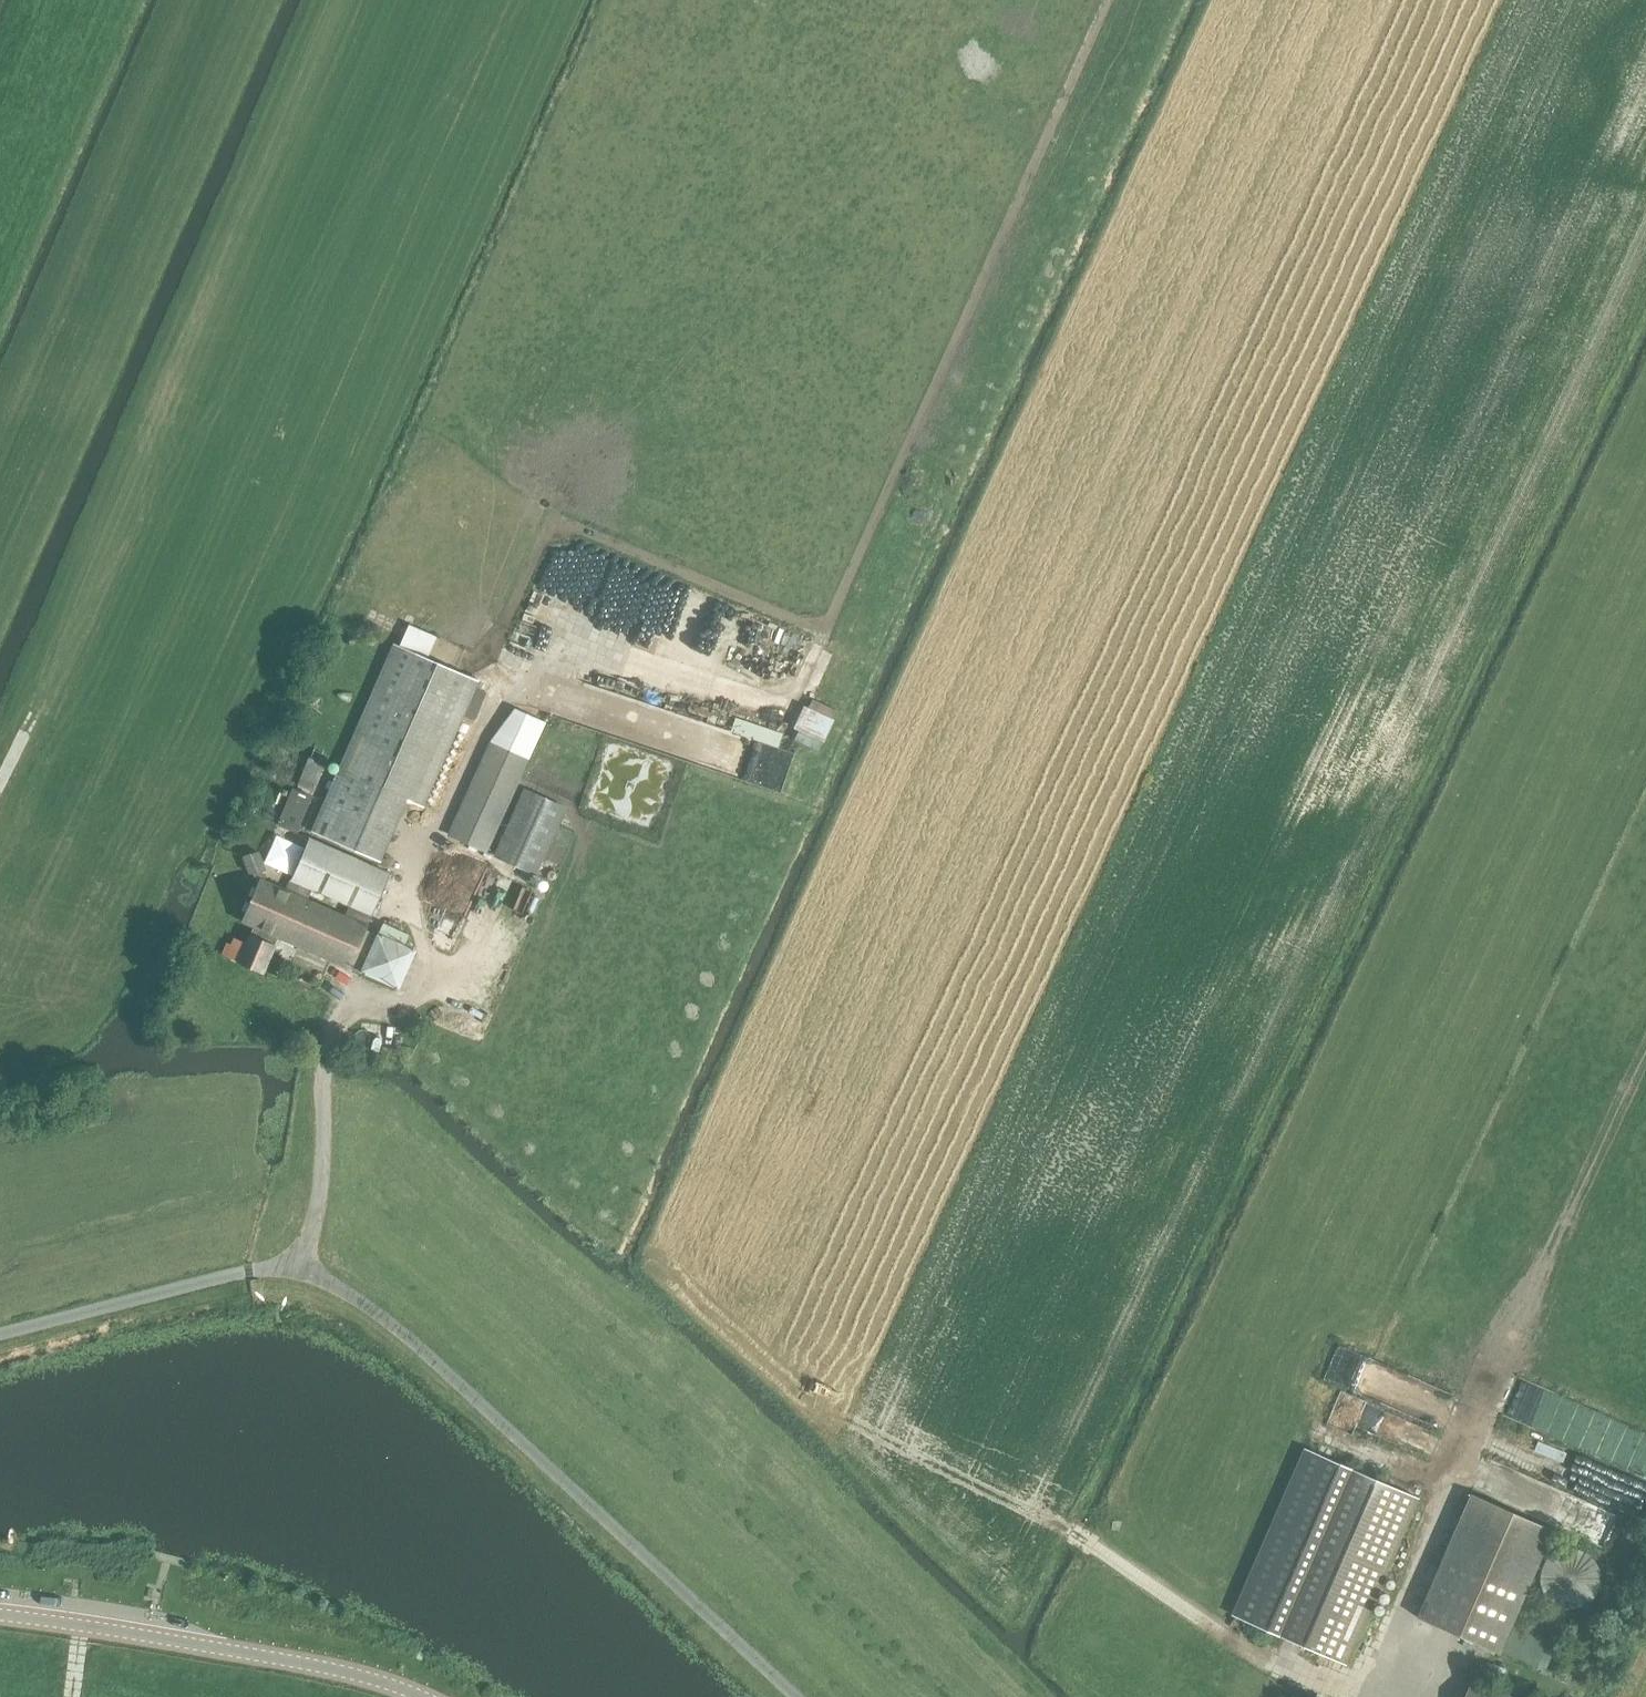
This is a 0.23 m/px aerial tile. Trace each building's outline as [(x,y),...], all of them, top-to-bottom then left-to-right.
[(476,679),(392,642),(311,831),(379,860),(406,798),(422,805),(476,679)] [(810,693),(793,734),(821,746),(839,705),(810,693)] [(781,744),(777,757),(766,753),(758,780),(784,787),(795,748),(781,744)] [(309,790),(321,761),(308,756),(297,785),(309,790)] [(477,766),(446,833),(485,851),(516,783),(477,766)] [(275,823),(295,832),(311,795),(291,786),(275,823)] [(493,854),(535,873),(566,806),(524,787),(493,854)] [(289,878),(285,889),(308,899),(312,888),(350,905),(345,916),(365,925),(370,914),(388,872),(364,861),(335,849),(308,837),(289,878)] [(225,953),(224,955),(261,971),(277,935),(347,966),(365,925),(345,916),(285,889),(264,880),(260,869),(260,868),(262,867),(256,850),(242,856),(249,872),(252,871),(256,882),(255,886),(239,922),(251,927),(244,944),(231,939),(225,953)] [(519,903),(539,908),(544,887),(524,882),(519,903)] [(359,970),(398,988),(415,948),(376,931),(359,970)] [(1233,1615),(1278,1634),(1351,1468),(1306,1448),(1233,1615)] [(1417,1497),(1351,1468),(1278,1634),(1343,1663),(1417,1497)] [(1497,1652),(1551,1529),(1469,1493),(1415,1616),(1497,1652)] [(1539,1567),(1537,1577),(1539,1588),(1544,1597),(1553,1604),(1563,1607),(1573,1607),(1583,1604),(1591,1597),(1597,1588),(1598,1577),(1597,1567),(1591,1558),(1583,1551),(1573,1547),(1563,1547),(1553,1551),(1544,1558),(1539,1567)] [(1504,1652),(1544,1669),(1555,1644),(1515,1626),(1504,1652)] [(1461,1696),(1512,1696),(1469,1678),(1461,1696)]
